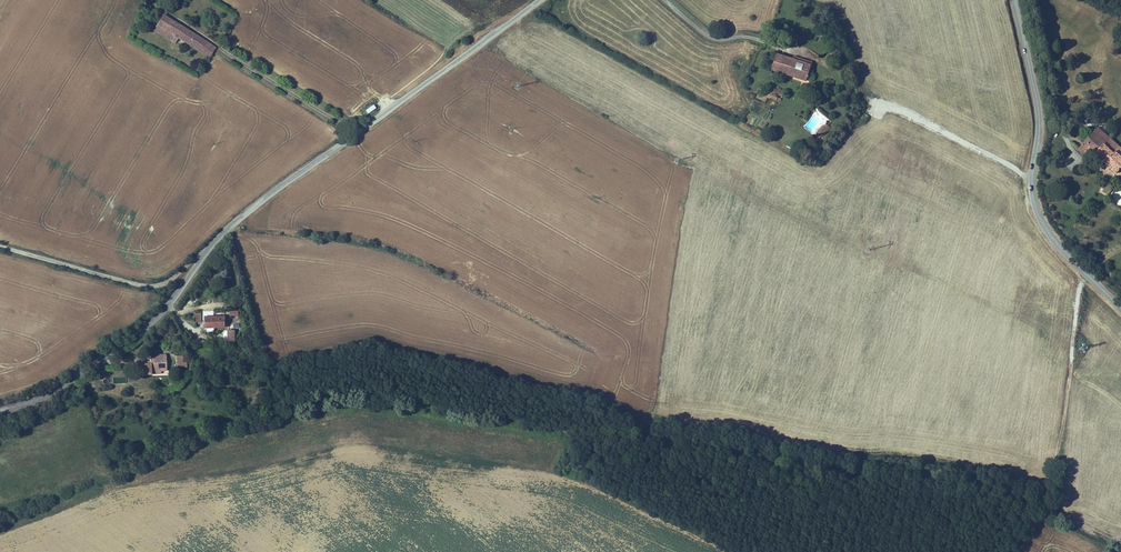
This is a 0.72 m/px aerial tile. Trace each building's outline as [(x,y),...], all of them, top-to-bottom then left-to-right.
[(198,51),(205,41),(164,16),(154,32),(176,45),(179,39),(198,51)] [(217,48),(205,41),(198,51),(211,58),(217,48)] [(844,58),(837,55),(832,65),(839,68),(844,58)] [(804,60),(802,63),(821,70),(822,67),(804,60)] [(797,78),(801,66),(785,61),(781,75),(789,78),(815,87),(816,84),(797,78)] [(821,70),(802,63),(801,66),(797,78),(816,84),(820,74),(821,70)] [(824,76),(820,74),(816,84),(815,87),(789,78),(788,81),(818,92),(820,85),(824,86),(826,80),(822,79),(824,76)] [(789,96),(782,91),(780,95),(778,94),(777,96),(775,95),(772,100),(775,101),(776,100),(783,105),(785,102),(779,99),(781,96),(787,100),(789,96)] [(825,123),(816,136),(821,139),(829,126),(825,123)] [(1110,138),(1098,127),(1086,140),(1099,151),(1104,145),(1110,138)] [(828,143),(835,134),(836,135),(838,132),(834,129),(832,132),(831,131),(826,138),(827,139),(825,141),(828,143)] [(1110,138),(1104,145),(1114,154),(1116,152),(1120,157),(1120,148),(1110,138)] [(1086,140),(1078,149),(1085,155),(1089,149),(1117,174),(1120,170),(1120,157),(1116,152),(1114,154),(1104,145),(1099,151),(1086,140)] [(1091,160),(1089,165),(1096,171),(1099,164),(1091,160)] [(1109,194),(1115,183),(1107,179),(1105,185),(1106,186),(1103,192),(1109,194)] [(220,315),(211,315),(211,327),(221,327),(230,326),(230,315),(220,315)] [(189,357),(182,357),(182,361),(182,370),(193,370),(193,365),(189,365),(189,362),(189,357)]
